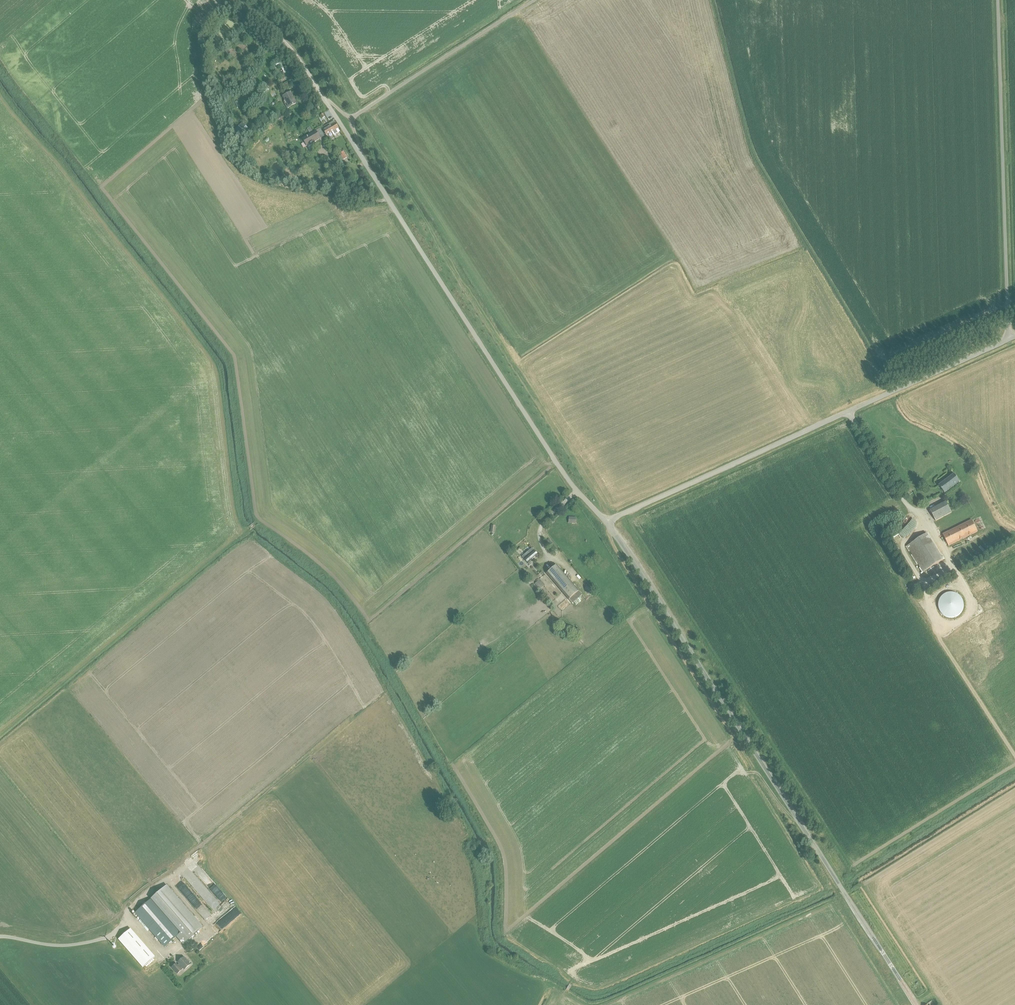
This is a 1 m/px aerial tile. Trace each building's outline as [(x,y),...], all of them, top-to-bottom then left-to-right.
[(283,97),(289,108),(296,104),(291,93),(283,97)] [(334,121),(322,128),(327,135),(332,132),(334,135),(340,132),(338,128),(334,121)] [(240,137),(250,129),(244,122),(234,130),(240,137)] [(302,139),(307,147),(325,136),(320,128),(313,133),(310,127),(309,128),(307,129),(310,134),(302,139)] [(340,153),(341,156),(338,157),(340,161),(341,161),(343,164),(346,162),(345,159),(347,158),(343,152),(340,153)] [(939,486),(945,493),(960,482),(954,474),(939,486)] [(930,509),(936,521),(952,513),(946,501),(930,509)] [(943,534),(949,546),(978,532),(972,520),(943,534)] [(944,560),(927,534),(907,546),(924,572),(944,560)] [(994,538),(976,546),(979,554),(997,546),(994,538)] [(522,557),(524,559),(528,563),(538,555),(534,551),(532,548),(528,552),(530,555),(527,557),(525,554),(522,557)] [(582,595),(564,574),(557,565),(547,574),(572,603),(582,595)] [(166,886),(152,899),(181,933),(177,936),(184,944),(203,928),(166,886)] [(213,893),(223,902),(228,897),(219,887),(213,893)] [(165,947),(177,936),(181,933),(152,899),(135,913),(165,947)] [(192,904),(207,918),(211,913),(196,900),(192,904)] [(220,917),(221,919),(213,926),(219,932),(241,913),(234,905),(220,917)] [(131,929),(118,939),(143,967),(155,957),(131,929)] [(191,965),(184,957),(178,962),(180,964),(178,965),(176,964),(172,968),(177,974),(184,968),(185,970),(191,965)]
